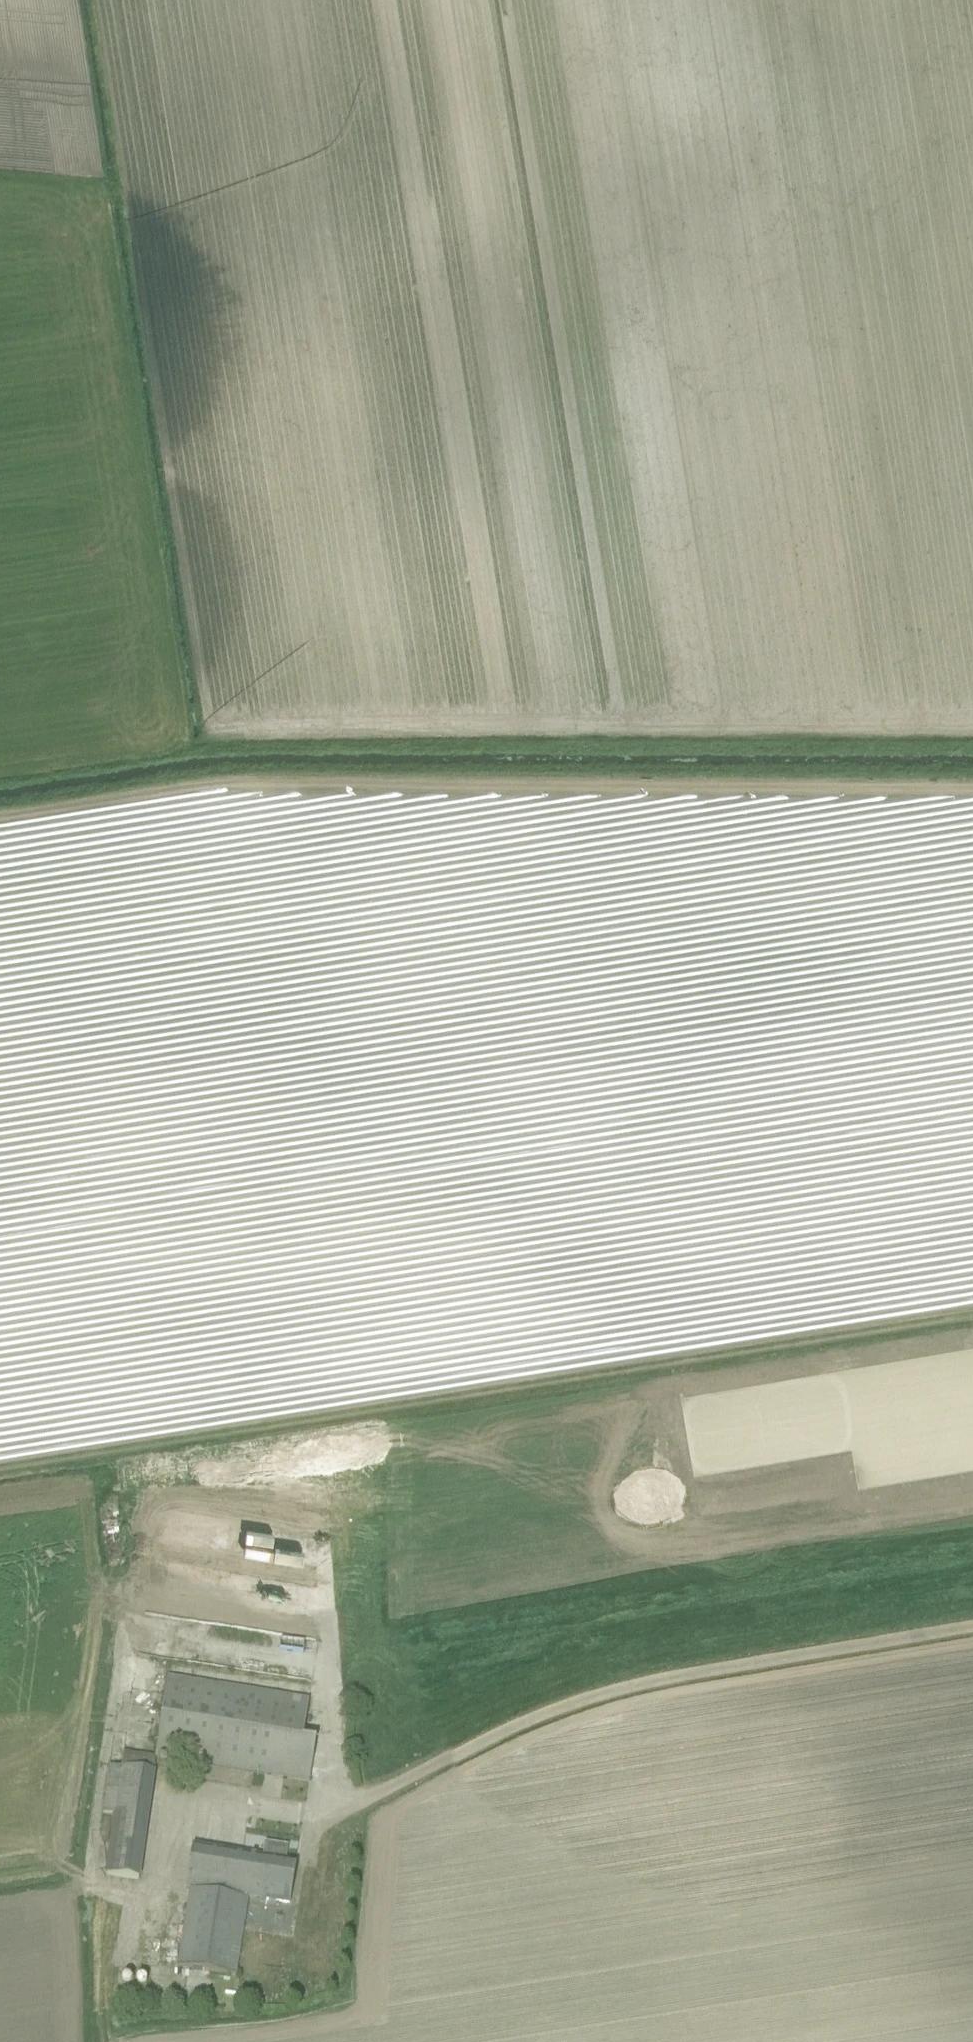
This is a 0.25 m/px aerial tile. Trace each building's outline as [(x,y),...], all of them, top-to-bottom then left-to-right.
[(167,1681),(155,1759),(309,1784),(315,1743),(303,1741),(309,1703),(167,1681)] [(154,1775),(153,1775),(120,1770),(109,1769),(101,1816),(113,1818),(103,1877),(140,1883),(154,1775)] [(248,1899),(267,1902),(289,1905),(296,1866),(193,1848),(186,1888),(190,1889),(177,1967),(234,1977),(248,1899)] [(8,1924),(9,1906),(0,1906),(0,1924),(8,1924)]
